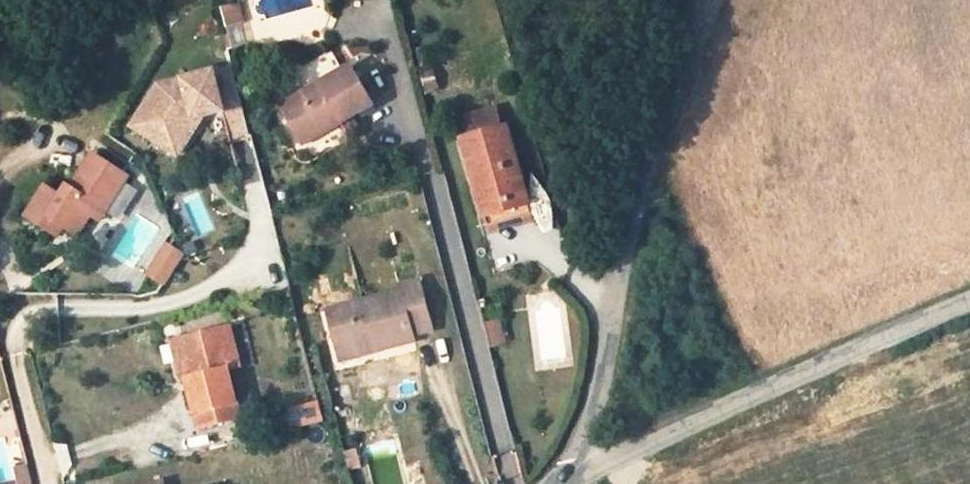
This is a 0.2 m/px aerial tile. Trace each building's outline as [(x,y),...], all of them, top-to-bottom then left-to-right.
[(226,3),(232,23),(247,16),(239,0),(232,0),(226,3)] [(437,51),(434,31),(423,35),(427,53),(437,51)] [(342,123),(346,130),(380,110),(358,72),(349,76),(338,57),(309,73),(321,94),(289,112),(308,142),(342,123)] [(146,114),(172,132),(186,125),(198,106),(199,106),(214,104),(250,98),(241,62),(172,77),(146,114)] [(422,68),(426,93),(441,91),(436,65),(422,68)] [(187,142),(214,104),(199,106),(198,106),(186,125),(172,132),(187,142)] [(472,141),(466,143),(490,229),(536,216),(510,131),(504,132),(499,115),(468,124),(472,141)] [(59,173),(40,201),(56,211),(62,202),(65,205),(77,212),(91,221),(104,201),(110,192),(119,197),(142,162),(107,140),(85,174),(81,172),(75,182),(59,173)] [(113,206),(119,197),(110,192),(104,201),(113,206)] [(56,211),(71,222),(77,212),(65,205),(62,202),(56,211)] [(189,234),(173,224),(159,246),(174,256),(189,234)] [(134,271),(144,254),(127,244),(117,261),(134,271)] [(153,254),(168,264),(174,256),(159,246),(153,254)] [(395,289),(325,307),(335,343),(370,336),(372,347),(408,337),(406,331),(425,326),(413,277),(394,281),(395,289)] [(488,311),(494,335),(507,332),(501,308),(488,311)] [(222,334),(183,346),(196,388),(188,390),(203,437),(244,425),(229,378),(234,375),(222,334)] [(372,347),(370,336),(335,343),(351,343),(372,347)] [(307,425),(323,423),(321,402),(304,404),(307,425)] [(367,430),(353,434),(359,456),(373,451),(367,430)] [(72,472),(70,443),(55,444),(57,473),(72,472)] [(25,468),(17,471),(20,483),(30,483),(25,468)]
